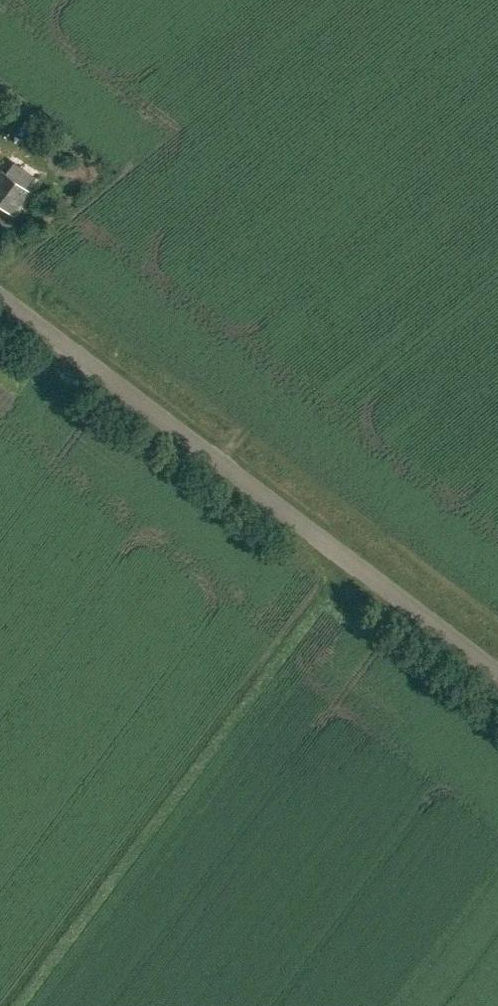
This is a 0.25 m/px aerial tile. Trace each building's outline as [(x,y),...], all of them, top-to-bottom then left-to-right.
[(16,134),(30,142),(35,133),(22,125),(16,134)] [(4,172),(1,169),(0,170),(0,206),(14,216),(31,192),(26,188),(35,175),(13,160),(4,172)]
